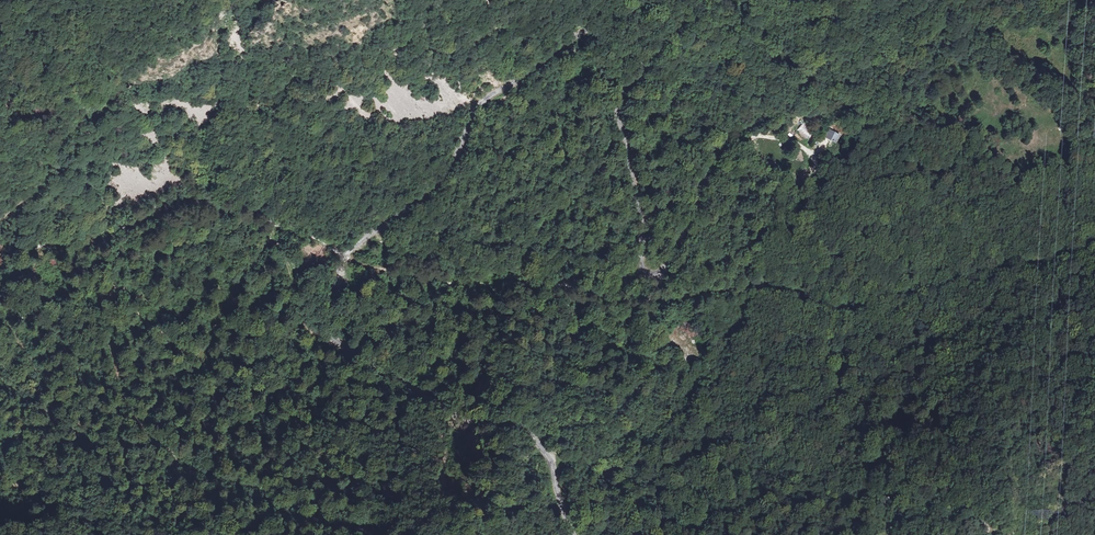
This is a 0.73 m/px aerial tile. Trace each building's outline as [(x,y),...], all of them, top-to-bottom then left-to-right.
[(797,130),(808,139),(814,131),(803,123),(797,130)] [(826,127),(822,135),(836,142),(840,133),(826,127)]
